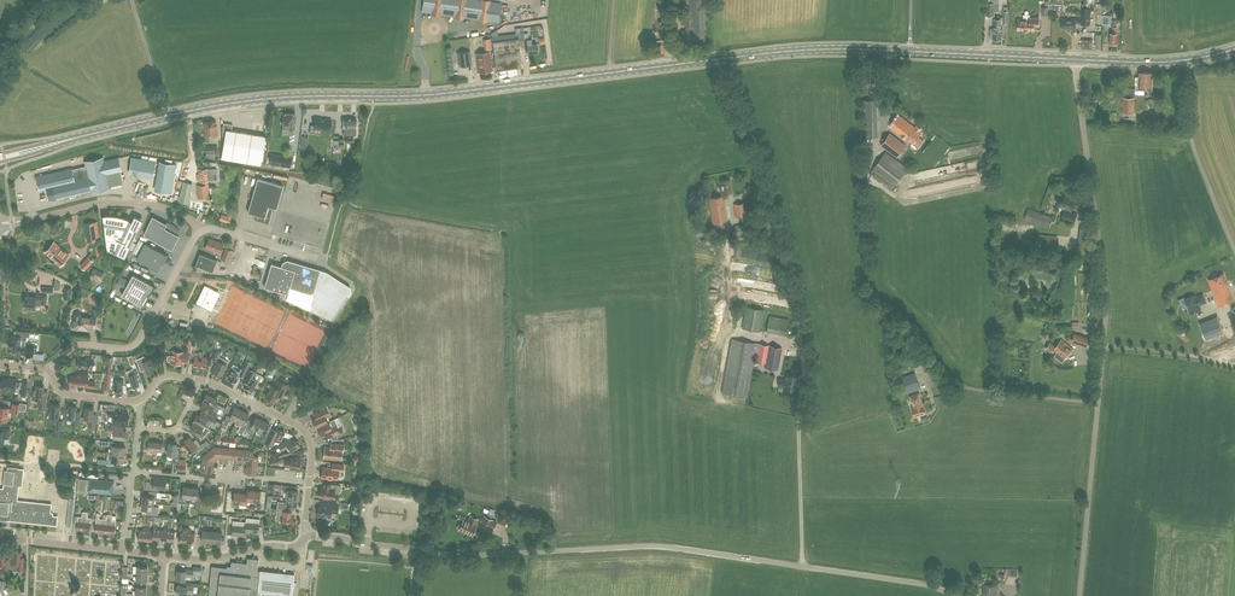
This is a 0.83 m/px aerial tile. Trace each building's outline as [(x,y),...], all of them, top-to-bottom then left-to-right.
[(465,17),(478,19),(478,21),(488,22),(488,20),(497,21),(499,3),(491,2),(491,0),(481,0),(479,0),(419,0),(418,10),(432,12),(431,14),(441,16),(441,14),(455,16),(455,18),(464,19),(465,17)] [(705,40),(705,32),(704,24),(703,0),(690,0),(690,5),(691,5),(691,8),(685,9),(686,30),(682,30),(683,41),(693,41),(705,40)] [(995,0),(986,0),(985,15),(994,16),(995,16),(995,11),(995,2),(995,0)] [(1062,2),(1052,2),(1052,14),(1061,14),(1062,2)] [(1082,7),(1081,18),(1067,18),(1062,18),(1062,27),(1066,27),(1066,29),(1069,30),(1069,29),(1075,29),(1076,22),(1081,23),(1081,24),(1090,24),(1091,8),(1091,4),(1082,3),(1082,7)] [(1111,24),(1112,15),(1103,15),(1102,24),(1111,24)] [(1028,31),(1028,30),(1033,30),(1034,26),(1038,26),(1039,18),(1030,18),(1030,20),(1019,20),(1018,29),(1024,30),(1024,31),(1028,31)] [(995,20),(994,29),(990,29),(990,38),(993,38),(993,39),(1001,39),(1002,35),(1003,35),(1003,29),(1007,30),(1007,24),(1002,23),(1002,20),(1001,20),(995,20)] [(1117,43),(1119,43),(1119,22),(1113,22),(1113,32),(1110,32),(1110,43),(1117,43)] [(537,53),(537,51),(538,51),(538,50),(539,50),(538,47),(537,47),(537,43),(531,44),(531,38),(529,39),(528,33),(524,34),(524,32),(523,27),(516,28),(517,33),(514,33),(491,36),(492,41),(493,41),(497,70),(522,67),(519,41),(524,40),(525,48),(525,52),(528,52),(528,53),(533,52),(534,53),(537,53)] [(655,53),(663,52),(662,42),(662,40),(655,41),(656,43),(654,43),(655,53)] [(460,66),(472,65),(471,50),(458,52),(460,66)] [(479,72),(493,70),(490,51),(476,53),(479,72)] [(1145,89),(1146,71),(1139,71),(1139,76),(1135,76),(1135,84),(1139,85),(1139,89),(1145,89)] [(1122,112),(1135,112),(1135,88),(1123,87),(1123,97),(1122,97),(1122,112)] [(295,129),(296,118),(295,118),(295,114),(285,113),(284,121),(283,120),(282,122),(282,123),(283,124),(284,125),(284,128),(295,129)] [(913,132),(918,136),(922,132),(920,131),(922,129),(919,128),(918,127),(916,125),(915,127),(899,114),(890,126),(905,138),(910,131),(913,133),(913,132)] [(315,128),(330,130),(331,120),(316,117),(315,125),(311,124),(309,132),(314,133),(315,128)] [(203,122),(205,136),(218,135),(218,133),(217,124),(216,124),(216,121),(203,122)] [(224,122),(222,157),(222,158),(261,164),(266,136),(232,130),(233,124),(224,122)] [(924,140),(918,136),(913,132),(913,133),(910,131),(905,138),(918,148),(924,140)] [(897,156),(906,145),(890,133),(882,144),(897,156)] [(344,148),(344,144),(333,144),(333,148),(340,148),(339,153),(342,153),(342,148),(344,148)] [(892,188),(908,168),(886,152),(871,171),(892,188)] [(271,153),(269,163),(291,167),(293,157),(271,153)] [(72,168),(43,175),(46,189),(53,187),(56,199),(91,191),(92,192),(111,188),(110,187),(123,184),(121,171),(122,171),(119,157),(104,160),(104,157),(84,161),(85,166),(72,169),(72,168)] [(156,161),(132,157),(132,158),(129,170),(129,171),(153,175),(156,161)] [(176,164),(162,162),(157,191),(171,193),(176,164)] [(212,174),(216,174),(216,168),(211,169),(211,168),(199,169),(200,180),(212,179),(212,174)] [(277,208),(283,185),(258,178),(248,212),(254,213),(253,216),(256,216),(255,219),(269,223),(274,207),(277,208)] [(727,193),(732,192),(730,179),(720,180),(721,188),(722,196),(709,198),(713,223),(727,221),(724,197),(728,196),(727,193)] [(189,203),(193,183),(184,181),(179,202),(189,203)] [(198,197),(209,197),(208,185),(197,186),(198,197)] [(1074,222),(1077,213),(1071,211),(1072,208),(1073,209),(1076,199),(1065,195),(1062,204),(1066,206),(1065,209),(1061,217),(1074,222)] [(736,217),(747,215),(745,202),(734,204),(736,217)] [(1048,227),(1052,217),(1028,209),(1024,218),(1048,227)] [(110,214),(106,214),(103,215),(107,249),(126,257),(143,219),(135,215),(132,220),(130,219),(127,217),(124,216),(120,215),(117,215),(113,214),(110,214)] [(167,222),(166,222),(165,223),(152,216),(144,234),(172,249),(179,236),(178,235),(179,232),(179,231),(178,230),(178,229),(177,228),(176,227),(176,226),(175,226),(174,225),(173,225),(172,224),(171,224),(170,223),(169,223),(168,222),(167,222)] [(99,240),(96,222),(87,223),(89,241),(99,240)] [(737,236),(751,234),(749,223),(735,225),(737,236)] [(708,225),(695,227),(696,237),(710,235),(708,225)] [(1056,250),(1057,235),(1038,234),(1037,248),(1056,250)] [(220,252),(223,243),(209,238),(207,243),(206,243),(204,248),(209,249),(210,249),(220,252)] [(68,253),(58,245),(54,241),(45,251),(59,264),(68,253)] [(136,258),(157,270),(162,262),(164,263),(165,263),(164,262),(166,259),(169,255),(145,242),(136,258)] [(227,260),(231,250),(226,248),(222,258),(227,260)] [(217,260),(200,253),(196,265),(213,271),(217,260)] [(88,256),(79,265),(85,270),(93,261),(88,256)] [(281,266),(272,263),(265,286),(288,293),(286,299),(331,319),(347,295),(348,294),(351,289),(350,286),(326,271),(321,269),(287,259),(282,262),(282,264),(281,266)] [(103,274),(94,269),(91,274),(101,279),(103,274)] [(1219,306),(1234,300),(1223,273),(1208,279),(1219,306)] [(133,274),(121,294),(143,306),(154,286),(154,285),(154,286),(133,274)] [(205,285),(198,302),(203,304),(203,303),(210,306),(216,292),(214,291),(214,290),(205,285)] [(741,291),(737,315),(772,322),(777,298),(741,291)] [(1199,305),(1206,302),(1203,294),(1196,297),(1195,295),(1184,299),(1190,313),(1201,309),(1199,305)] [(46,304),(47,296),(36,295),(35,297),(25,296),(24,304),(27,305),(27,309),(34,310),(35,305),(41,306),(41,304),(46,304)] [(94,309),(93,317),(89,317),(81,316),(81,315),(81,313),(80,312),(78,311),(77,311),(75,312),(75,314),(73,327),(74,327),(75,327),(76,328),(77,328),(78,328),(79,328),(83,328),(85,328),(87,329),(87,326),(91,326),(100,327),(102,310),(94,309)] [(1206,339),(1224,332),(1218,316),(1199,323),(1206,339)] [(26,346),(26,345),(26,346),(23,346),(23,345),(20,344),(21,336),(22,335),(21,335),(21,331),(14,330),(14,335),(11,335),(10,345),(10,348),(9,348),(10,348),(10,349),(12,350),(12,352),(16,353),(15,354),(17,354),(18,353),(19,353),(18,354),(20,354),(21,354),(25,355),(33,356),(34,356),(35,346),(34,346),(34,347),(26,346)] [(1211,355),(1230,348),(1224,332),(1205,339),(1211,355)] [(1088,345),(1090,338),(1075,333),(1072,340),(1088,345)] [(732,339),(726,375),(723,392),(747,397),(756,351),(758,352),(756,361),(766,363),(765,367),(778,369),(782,348),(759,344),(757,343),(732,339)] [(1054,350),(1057,353),(1059,350),(1060,350),(1064,347),(1065,347),(1066,348),(1069,345),(1062,339),(1056,347),(1050,342),(1046,348),(1052,352),(1054,350)] [(1059,350),(1057,353),(1055,355),(1062,361),(1064,359),(1065,359),(1074,348),(1069,345),(1066,348),(1065,347),(1064,347),(1060,350),(1059,350)] [(198,355),(198,352),(194,352),(195,349),(191,348),(191,352),(190,356),(193,356),(194,355),(195,355),(193,364),(196,365),(196,366),(204,367),(205,363),(206,363),(207,357),(198,355)] [(169,362),(171,362),(180,364),(181,360),(188,361),(189,354),(182,353),(182,352),(173,350),(172,356),(170,356),(168,357),(167,360),(169,362)] [(221,357),(221,358),(218,357),(220,351),(217,350),(213,358),(216,360),(217,360),(212,370),(217,372),(217,374),(219,375),(220,374),(221,375),(228,360),(221,357)] [(136,359),(139,366),(143,364),(146,371),(155,368),(153,363),(152,363),(150,359),(147,360),(145,356),(136,359)] [(92,371),(93,363),(94,363),(94,358),(87,357),(87,359),(84,358),(79,357),(78,366),(88,368),(88,370),(92,371)] [(239,374),(239,375),(244,377),(247,370),(246,370),(251,362),(246,360),(242,368),(242,369),(243,369),(240,375),(239,374)] [(236,382),(239,375),(239,374),(240,375),(243,369),(242,369),(238,367),(238,366),(234,364),(233,365),(232,367),(233,368),(228,378),(231,379),(230,380),(231,381),(233,382),(234,382),(235,381),(236,382)] [(139,385),(138,382),(136,376),(139,374),(136,367),(129,370),(131,374),(128,375),(132,387),(139,385)] [(249,368),(247,371),(247,370),(244,377),(242,380),(246,382),(244,386),(253,390),(255,386),(258,380),(253,377),(255,372),(256,371),(249,368)] [(786,378),(797,380),(799,370),(793,369),(792,375),(786,374),(786,378)] [(904,394),(921,388),(916,372),(899,378),(904,394)] [(94,387),(95,381),(88,380),(89,375),(77,373),(77,375),(71,375),(70,385),(94,387)] [(109,386),(113,386),(113,389),(123,390),(123,386),(122,386),(123,385),(125,385),(124,375),(118,374),(118,377),(114,377),(115,375),(111,375),(109,386)] [(1,389),(15,391),(15,386),(19,387),(20,381),(16,381),(16,379),(11,378),(11,380),(3,378),(1,389)] [(795,390),(797,380),(786,378),(785,379),(780,378),(779,386),(784,387),(784,388),(789,389),(792,391),(793,390),(795,390)] [(281,397),(287,384),(278,380),(275,386),(272,385),(266,396),(267,397),(267,398),(270,399),(271,399),(274,400),(277,395),(281,397)] [(39,408),(46,409),(48,391),(44,390),(44,386),(37,385),(36,390),(34,390),(33,399),(40,400),(39,408)] [(205,397),(204,400),(218,407),(228,412),(232,406),(228,404),(226,408),(216,403),(218,399),(209,395),(210,394),(209,393),(207,392),(206,392),(204,396),(205,397)] [(914,407),(922,405),(921,402),(922,402),(919,393),(911,396),(914,407)] [(218,407),(204,400),(203,401),(202,401),(200,404),(200,405),(201,405),(201,406),(203,407),(201,411),(207,414),(213,418),(213,417),(214,418),(216,414),(217,411),(216,411),(218,407)] [(19,410),(26,411),(27,404),(20,403),(19,404),(13,403),(12,409),(9,408),(0,406),(0,407),(0,420),(7,421),(9,411),(12,411),(12,412),(19,413),(19,410)] [(60,405),(58,405),(51,404),(49,416),(59,417),(60,405)] [(922,405),(914,407),(912,408),(915,416),(925,413),(922,405)] [(80,411),(76,410),(77,407),(69,406),(68,409),(67,409),(66,414),(68,414),(67,418),(68,418),(68,419),(72,419),(72,418),(74,418),(73,423),(79,424),(80,411)] [(231,422),(233,418),(237,420),(242,410),(235,406),(230,416),(230,417),(228,421),(229,421),(231,422)] [(317,426),(328,421),(327,422),(324,416),(329,414),(325,406),(314,412),(316,416),(312,418),(316,427),(317,426)] [(84,422),(85,418),(89,418),(88,425),(96,426),(97,417),(93,416),(94,408),(86,407),(85,417),(81,416),(81,421),(84,422)] [(108,416),(112,416),(111,421),(121,422),(121,425),(127,426),(127,422),(128,422),(129,421),(130,419),(129,418),(128,418),(128,414),(128,412),(109,410),(108,416)] [(239,432),(243,434),(246,428),(247,426),(241,423),(241,422),(244,423),(246,418),(249,413),(242,410),(237,420),(235,424),(241,427),(239,432)] [(207,419),(212,421),(213,418),(207,414),(201,411),(200,412),(199,415),(197,414),(196,415),(195,415),(193,419),(194,419),(194,420),(194,421),(204,426),(207,419)] [(258,429),(262,420),(255,417),(252,423),(249,421),(246,428),(253,432),(254,428),(258,429)] [(341,426),(339,427),(335,419),(328,422),(328,421),(317,426),(321,435),(325,433),(327,437),(343,430),(341,426)] [(264,442),(271,428),(269,431),(266,430),(269,423),(262,420),(258,429),(261,431),(259,435),(263,437),(261,440),(264,442)] [(194,421),(193,422),(192,422),(191,422),(190,426),(191,427),(190,427),(192,428),(190,432),(199,437),(200,436),(203,438),(205,435),(206,433),(211,429),(204,426),(194,421)] [(127,430),(124,430),(124,426),(111,425),(110,432),(114,432),(114,438),(126,439),(127,430)] [(264,450),(267,443),(272,445),(275,439),(280,441),(285,431),(276,427),(275,430),(271,428),(264,442),(261,449),(264,450)] [(11,429),(3,428),(2,431),(0,431),(0,444),(2,445),(3,440),(4,440),(5,437),(9,438),(11,429)] [(199,452),(204,448),(201,445),(200,444),(197,446),(189,436),(184,440),(186,442),(183,444),(190,452),(195,448),(199,452)] [(295,438),(293,440),(291,437),(279,445),(282,450),(288,446),(291,450),(295,448),(296,449),(301,446),(299,444),(300,444),(300,443),(298,440),(297,440),(295,438)] [(154,454),(155,442),(152,442),(152,441),(148,440),(147,450),(151,451),(151,453),(154,454)] [(155,442),(154,454),(158,454),(158,451),(162,452),(163,442),(159,441),(159,442),(155,442)] [(178,459),(179,452),(176,452),(176,446),(176,443),(168,442),(167,454),(168,454),(167,458),(168,459),(172,459),(172,461),(174,462),(178,462),(178,459)] [(324,457),(337,458),(342,459),(342,451),(343,451),(344,444),(330,442),(330,447),(325,446),(324,457)] [(109,452),(124,454),(124,452),(125,452),(126,451),(126,448),(125,448),(125,446),(113,445),(112,452),(109,452)] [(220,457),(221,447),(215,446),(209,451),(216,460),(220,457)] [(228,458),(229,448),(221,447),(220,457),(228,458)] [(236,459),(237,448),(229,448),(228,458),(236,459)] [(244,460),(245,449),(237,448),(236,459),(244,460)] [(248,460),(254,456),(254,450),(245,449),(244,460),(248,460)] [(215,462),(216,460),(209,451),(203,456),(202,463),(213,464),(213,462),(215,462)] [(123,462),(124,454),(109,452),(109,456),(110,457),(112,458),(112,460),(123,462)] [(247,465),(258,466),(259,456),(254,456),(248,460),(247,465)] [(285,461),(284,456),(279,457),(269,459),(271,465),(272,465),(281,463),(280,462),(285,461)] [(291,468),(291,465),(300,466),(301,457),(294,456),(294,457),(290,457),(290,460),(286,459),(285,469),(289,469),(290,468),(291,468)] [(212,469),(213,464),(202,463),(201,471),(213,473),(214,469),(212,469)] [(343,471),(343,465),(333,463),(332,468),(323,467),(322,477),(338,478),(338,470),(343,471)] [(257,474),(258,466),(247,465),(247,469),(245,469),(245,473),(257,474)] [(50,513),(51,504),(17,500),(19,486),(22,486),(24,469),(19,468),(8,466),(7,470),(5,470),(3,484),(4,484),(3,488),(0,488),(0,520),(7,521),(7,520),(57,525),(58,516),(53,515),(53,513),(50,513)] [(76,492),(78,477),(71,476),(69,491),(76,492)] [(88,494),(88,491),(113,494),(114,481),(90,478),(90,479),(79,478),(77,492),(88,494)] [(165,488),(166,479),(154,478),(154,484),(150,484),(151,481),(146,481),(145,489),(157,490),(157,488),(165,488)] [(323,483),(323,488),(321,487),(320,496),(324,497),(324,498),(331,499),(331,498),(334,499),(335,493),(338,493),(340,492),(341,484),(331,484),(331,483),(323,483)] [(286,497),(298,498),(299,491),(292,490),(292,486),(284,485),(283,492),(287,492),(286,497)] [(185,504),(186,498),(186,497),(190,497),(191,487),(183,486),(183,491),(179,491),(178,506),(176,517),(181,517),(182,503),(185,504)] [(191,487),(190,497),(194,498),(193,502),(201,503),(202,493),(198,493),(199,488),(191,487)] [(154,496),(149,496),(143,495),(143,496),(142,496),(141,496),(141,500),(141,501),(142,501),(142,502),(154,503),(154,500),(160,500),(160,497),(169,498),(171,497),(171,493),(158,492),(157,492),(157,497),(154,497),(154,496)] [(297,506),(298,498),(286,497),(286,502),(282,502),(282,503),(278,503),(277,508),(295,510),(295,506),(297,506)] [(153,506),(154,503),(142,502),(141,509),(149,509),(149,514),(158,515),(159,507),(153,506)] [(327,507),(320,507),(319,506),(318,515),(331,517),(332,516),(333,516),(334,515),(335,514),(335,513),(335,512),(338,512),(339,504),(327,503),(327,507)] [(292,511),(276,510),(276,518),(282,519),(282,523),(293,524),(293,516),(292,516),(292,511)] [(83,530),(85,511),(83,511),(82,512),(82,516),(78,516),(77,529),(83,530)] [(85,511),(83,530),(90,531),(91,517),(88,517),(88,513),(87,511),(85,511)] [(101,532),(103,519),(99,518),(100,514),(99,513),(97,512),(95,531),(101,532)] [(108,533),(110,514),(108,514),(107,515),(106,519),(103,519),(101,532),(108,533)] [(110,514),(108,533),(115,533),(116,520),(112,520),(113,515),(112,514),(110,514)] [(468,519),(465,518),(465,517),(460,514),(458,519),(463,521),(462,523),(461,523),(459,523),(458,526),(458,528),(460,528),(459,529),(472,535),(477,523),(476,523),(478,518),(470,515),(468,519)] [(489,527),(494,529),(497,521),(493,519),(485,515),(481,524),(489,527)] [(238,535),(240,521),(233,520),(232,534),(238,535)] [(171,528),(170,527),(171,524),(168,524),(168,527),(167,539),(170,539),(170,540),(174,541),(175,531),(171,530),(171,528)] [(145,539),(147,527),(143,527),(143,530),(139,529),(138,539),(142,540),(142,539),(145,539)] [(154,531),(153,531),(150,530),(150,528),(147,527),(145,539),(149,540),(149,541),(153,541),(153,537),(154,531)] [(167,539),(168,527),(165,527),(164,530),(161,529),(160,539),(163,540),(163,538),(167,539)] [(187,541),(188,529),(185,529),(184,532),(181,531),(179,541),(183,542),(183,541),(187,541)] [(188,529),(187,541),(190,542),(190,543),(194,543),(195,533),(191,532),(191,530),(188,529)] [(17,569),(24,569),(25,556),(22,556),(22,551),(14,550),(13,562),(18,563),(17,569)] [(6,557),(7,553),(0,552),(0,564),(3,564),(3,568),(9,568),(10,558),(6,557)] [(209,595),(258,595),(258,591),(261,572),(257,571),(258,567),(258,566),(259,559),(247,558),(247,564),(231,562),(231,569),(212,567),(209,595)] [(1017,577),(1018,569),(1010,568),(1009,576),(1017,577)] [(193,576),(193,575),(193,570),(181,569),(181,570),(178,570),(177,579),(185,580),(185,576),(193,576)] [(258,595),(259,595),(262,595),(262,592),(264,592),(264,595),(292,595),(295,574),(282,573),(265,571),(261,570),(261,572),(258,591),(258,595)] [(177,585),(176,593),(187,594),(187,593),(193,593),(194,587),(194,585),(182,584),(182,586),(177,585)] [(997,586),(984,585),(983,595),(996,595),(997,586)]
